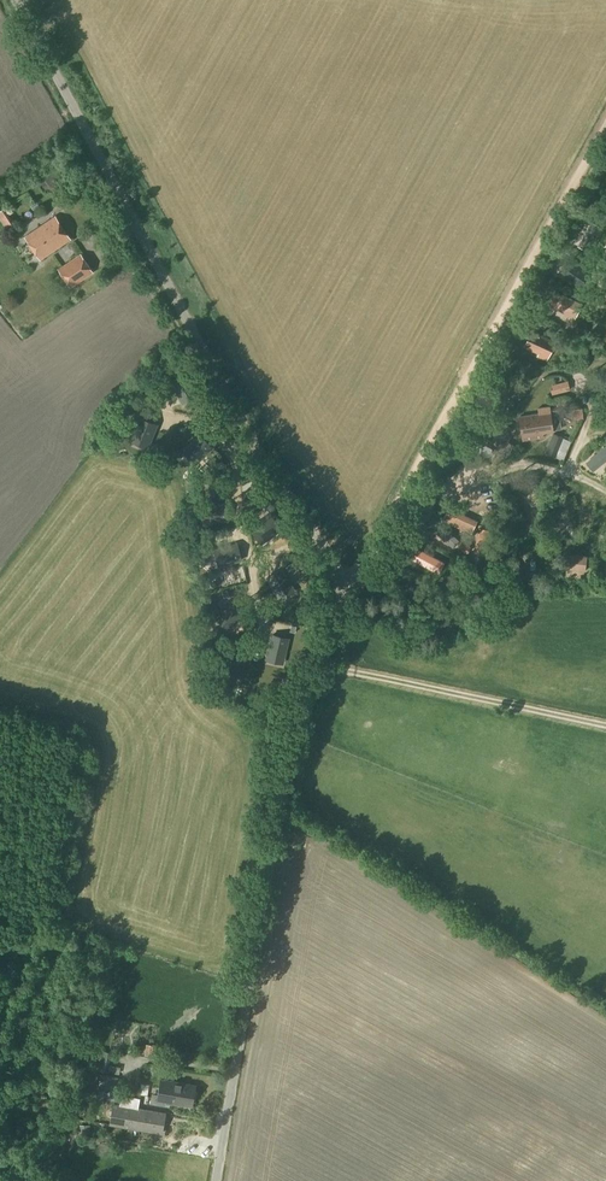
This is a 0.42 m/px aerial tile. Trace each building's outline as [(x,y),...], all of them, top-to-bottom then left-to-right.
[(17,226),(5,208),(0,211),(0,219),(8,232),(17,226)] [(40,260),(70,239),(55,217),(25,238),(40,260)] [(590,219),(577,243),(586,248),(599,224),(590,219)] [(596,246),(605,252),(605,230),(605,229),(596,246)] [(71,289),(94,273),(81,253),(58,269),(71,289)] [(566,256),(558,274),(577,285),(587,267),(566,256)] [(574,318),(581,304),(557,292),(550,306),(574,318)] [(547,362),(555,345),(539,337),(540,335),(531,330),(523,348),(538,354),(537,357),(547,362)] [(186,373),(171,381),(181,399),(195,392),(186,373)] [(523,441),(544,438),(543,433),(553,432),(549,407),(538,409),(539,414),(519,417),(523,441)] [(573,421),(584,419),(582,408),(571,410),(573,421)] [(140,418),(132,437),(149,444),(157,425),(140,418)] [(506,460),(513,446),(507,443),(513,430),(490,418),(478,441),(499,452),(497,455),(506,460)] [(563,460),(571,441),(553,434),(546,453),(563,460)] [(200,436),(185,451),(197,462),(212,448),(200,436)] [(588,468),(605,461),(605,453),(585,461),(588,468)] [(225,503),(205,507),(208,523),(228,519),(225,503)] [(574,508),(548,505),(546,515),(572,518),(574,508)] [(267,516),(251,528),(262,543),(279,530),(267,516)] [(430,532),(452,543),(457,533),(435,523),(430,532)] [(490,530),(478,527),(473,551),(485,553),(490,530)] [(451,549),(453,543),(443,539),(441,545),(451,549)] [(542,544),(544,574),(553,573),(551,543),(542,544)] [(237,544),(217,549),(221,565),(241,560),(237,544)] [(413,544),(408,554),(439,571),(444,561),(413,544)] [(598,572),(605,571),(605,545),(597,545),(598,572)] [(516,551),(509,555),(521,575),(528,571),(516,551)] [(585,572),(587,556),(566,553),(564,569),(585,572)] [(281,569),(267,578),(278,596),(292,587),(281,569)] [(233,600),(219,616),(232,627),(246,611),(233,600)] [(289,615),(289,623),(302,624),(302,615),(289,615)] [(272,635),(268,656),(284,659),(288,639),(285,638),(272,635)] [(79,1083),(93,1086),(95,1073),(82,1070),(79,1083)] [(93,1087),(116,1091),(118,1077),(95,1073),(93,1086),(93,1087)] [(191,1107),(195,1086),(161,1080),(158,1098),(151,1097),(150,1104),(163,1106),(163,1102),(191,1107)] [(139,1092),(139,1084),(128,1084),(128,1092),(139,1092)] [(161,1134),(165,1113),(138,1109),(140,1099),(121,1095),(120,1106),(114,1105),(110,1125),(161,1134)]
